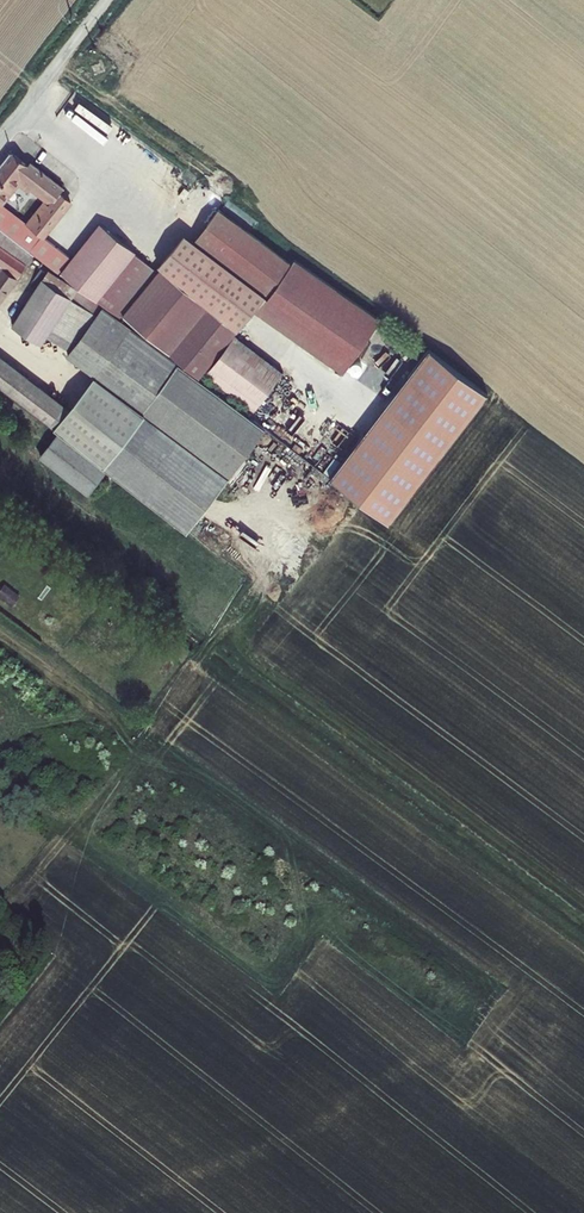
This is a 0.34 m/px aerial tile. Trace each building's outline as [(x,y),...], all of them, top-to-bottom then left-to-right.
[(0,162),(0,198),(14,180),(24,187),(27,183),(49,201),(29,227),(43,237),(60,214),(70,201),(59,192),(64,187),(28,158),(25,163),(9,151),(0,162)] [(74,205),(70,201),(60,214),(64,218),(74,205)] [(266,293),(269,295),(290,264),(216,208),(194,237),(266,293)] [(76,285),(94,298),(96,295),(117,312),(119,309),(198,369),(235,323),(157,262),(154,265),(133,249),(136,245),(98,215),(57,270),(76,285)] [(32,252),(38,244),(0,216),(0,229),(32,252)] [(32,252),(0,229),(0,296),(32,252)] [(235,323),(237,324),(266,293),(194,237),(183,230),(157,262),(235,323)] [(341,369),(377,320),(293,260),(290,264),(269,295),(258,309),(341,369)] [(10,324),(37,341),(44,331),(74,288),(46,270),(10,324)] [(103,466),(182,528),(263,426),(94,298),(76,285),(74,288),(99,304),(69,347),(66,351),(139,406),(98,461),(103,466)] [(44,331),(69,347),(99,304),(74,288),(44,331)] [(282,364),(237,329),(206,368),(253,403),(282,364)] [(390,527),(484,395),(423,352),(329,483),(390,527)] [(38,416),(45,422),(50,416),(85,444),(99,425),(63,398),(62,400),(8,358),(0,368),(0,386),(38,416)] [(86,489),(103,466),(98,461),(55,428),(37,451),(86,489)] [(12,605),(19,595),(5,584),(0,591),(0,596),(12,605)]
